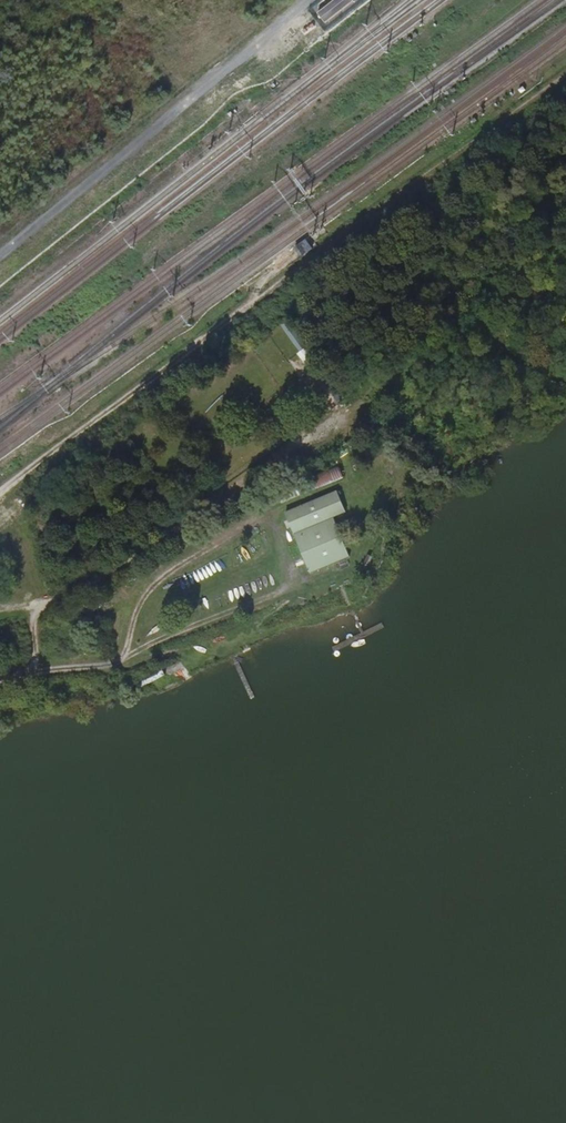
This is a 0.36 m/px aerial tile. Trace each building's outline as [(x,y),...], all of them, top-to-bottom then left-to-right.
[(356,2),(355,0),(334,0),(318,10),(325,21),(356,2)] [(338,402),(345,397),(331,377),(324,382),(338,402)] [(235,431),(232,426),(223,432),(226,437),(235,431)] [(311,574),(351,557),(334,518),(346,512),(338,490),(286,512),(311,574)]
